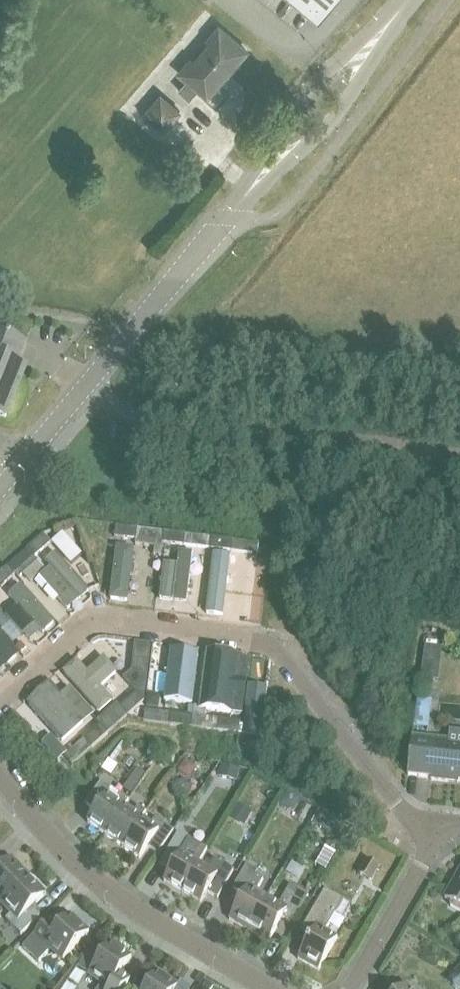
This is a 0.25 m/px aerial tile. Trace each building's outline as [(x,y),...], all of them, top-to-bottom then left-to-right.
[(319,18),(334,0),(298,0),(319,18)] [(220,79),(227,71),(231,74),(241,63),(239,61),(249,49),(221,26),(210,39),(213,41),(196,60),(193,58),(182,71),(190,78),(181,88),(191,97),(200,87),(209,94),(221,80),(220,79)] [(163,93),(146,112),(165,129),(182,110),(163,93)] [(6,417),(21,381),(11,378),(27,341),(2,329),(0,333),(0,415),(6,417)] [(140,527),(118,525),(116,537),(138,539),(140,527)] [(138,539),(137,546),(155,548),(154,556),(162,557),(164,543),(166,531),(140,527),(138,539)] [(188,534),(166,531),(164,543),(186,545),(188,534)] [(45,533),(28,548),(36,557),(53,542),(45,533)] [(188,534),(186,545),(212,549),(213,537),(188,534)] [(235,540),(213,537),(212,549),(234,552),(235,540)] [(235,540),(234,552),(257,555),(259,544),(259,543),(235,540)] [(28,548),(9,565),(17,574),(36,557),(28,548)] [(134,551),(115,549),(110,602),(129,604),(134,551)] [(91,593),(56,555),(46,564),(51,569),(39,580),(69,613),(91,593)] [(234,559),(214,557),(209,610),(228,612),(234,559)] [(180,566),(166,564),(162,603),(175,605),(180,566)] [(0,573),(0,589),(17,574),(9,565),(0,573)] [(23,586),(9,599),(43,636),(57,623),(23,586)] [(0,630),(10,621),(0,610),(0,630)] [(7,667),(18,657),(0,636),(0,659),(7,667)] [(303,661),(310,656),(298,639),(290,645),(303,661)] [(442,675),(442,641),(425,641),(425,675),(442,675)] [(198,655),(173,652),(166,705),(192,708),(198,655)] [(232,661),(207,658),(202,711),(243,715),(246,691),(229,690),(232,661)] [(77,663),(63,675),(98,717),(113,705),(101,691),(119,676),(105,659),(87,674),(77,663)] [(129,666),(119,674),(136,693),(137,693),(138,692),(146,685),(129,666)] [(60,679),(28,708),(63,746),(95,717),(60,679)] [(136,693),(121,707),(128,715),(129,716),(146,701),(138,692),(137,693),(136,693)] [(147,699),(146,709),(158,710),(159,703),(154,695),(148,694),(147,699)] [(427,726),(430,699),(417,698),(414,724),(414,725),(427,726)] [(118,704),(98,721),(101,724),(108,732),(109,733),(129,716),(128,715),(121,707),(118,704)] [(146,710),(144,721),(169,724),(171,712),(158,710),(146,709),(146,710)] [(246,710),(243,732),(259,734),(261,712),(246,710)] [(193,715),(171,712),(169,724),(192,727),(193,715)] [(240,720),(219,718),(218,730),(240,732),(241,720),(240,720)] [(108,732),(101,724),(84,739),(92,747),(92,748),(109,733),(108,732)] [(409,768),(432,770),(431,780),(448,782),(449,779),(457,780),(457,781),(459,781),(459,732),(451,731),(450,740),(413,736),(409,768)] [(172,768),(174,756),(162,754),(159,765),(172,768)] [(187,761),(180,771),(190,779),(198,768),(187,761)] [(221,766),(219,777),(237,780),(239,770),(239,769),(221,765),(221,766)] [(139,767),(124,788),(133,795),(148,774),(139,767)] [(124,808),(129,800),(121,795),(116,802),(106,797),(112,788),(102,781),(85,805),(95,811),(88,823),(105,835),(124,808)] [(286,791),(278,804),(294,814),(302,800),(286,791)] [(306,803),(295,820),(302,824),(312,806),(306,803)] [(252,812),(239,804),(231,817),(244,825),(252,812)] [(124,808),(105,835),(123,847),(141,820),(146,812),(139,807),(133,814),(124,808)] [(151,826),(141,820),(123,847),(140,859),(148,848),(158,854),(174,831),(156,819),(151,826)] [(178,833),(159,866),(170,872),(164,881),(183,892),(199,864),(207,850),(189,839),(178,833)] [(29,876),(11,858),(0,869),(0,904),(2,902),(29,876)] [(199,864),(183,892),(201,903),(207,893),(218,899),(232,874),(234,870),(213,858),(207,869),(199,864)] [(367,862),(358,878),(371,885),(380,869),(367,862)] [(248,930),(267,897),(257,891),(264,879),(256,875),(258,871),(246,865),(233,889),(243,895),(229,919),(248,930)] [(445,899),(451,902),(450,906),(459,912),(459,872),(445,899)] [(46,894),(29,876),(2,902),(13,913),(6,920),(21,935),(41,916),(32,908),(46,894)] [(267,897),(248,930),(269,942),(283,918),(293,924),(309,896),(290,885),(279,904),(267,897)] [(325,888),(320,898),(302,929),(312,935),(298,959),(319,971),(338,938),(326,931),(332,919),(343,898),(325,888)] [(52,949),(64,960),(89,932),(70,914),(57,929),(48,921),(30,941),(23,949),(39,963),(46,956),(52,949)] [(78,967),(89,974),(102,983),(98,988),(124,988),(130,980),(120,974),(132,957),(110,942),(103,953),(93,946),(78,967)] [(146,988),(176,988),(179,985),(157,971),(146,988)] [(207,980),(203,987),(206,988),(211,988),(214,984),(207,980)]
